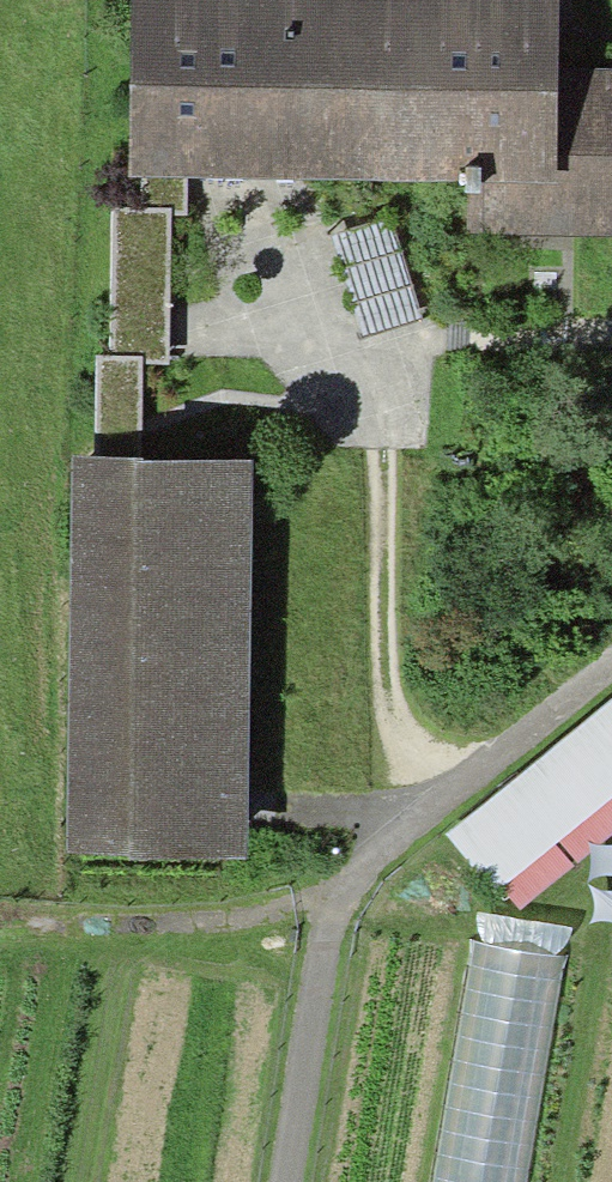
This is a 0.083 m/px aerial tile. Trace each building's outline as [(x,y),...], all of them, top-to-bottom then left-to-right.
[(611,237),(611,70),(559,69),(560,0),(133,0),(130,176),(141,177),(187,177),(469,182),(468,235),(611,237)] [(186,216),(187,177),(141,177),(141,210),(173,211),(173,216),(186,216)] [(141,210),(113,210),(110,356),(141,356),(141,363),(169,364),(173,216),(173,211),(141,210)] [(393,219),(335,237),(365,336),(423,318),(393,219)] [(141,363),(141,356),(110,356),(97,353),(95,458),(139,459),(141,363)] [(95,458),(72,458),(66,858),(248,860),(254,461),(139,459),(95,458)] [(444,835),(493,894),(611,798),(611,700),(444,835)] [(564,958),(471,943),(431,1181),(526,1181),(564,958)]
